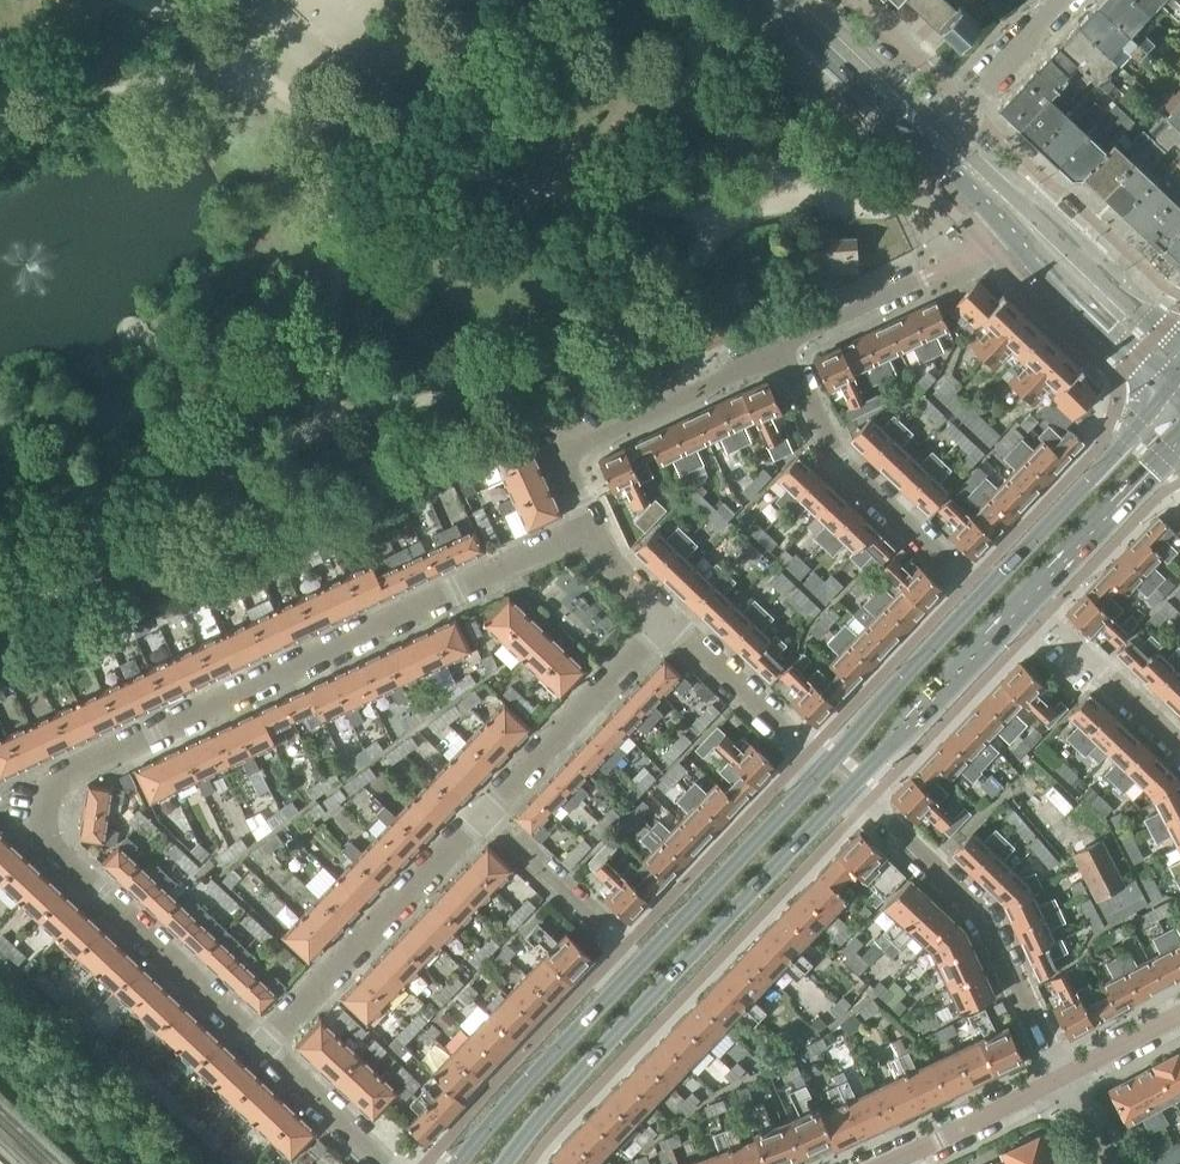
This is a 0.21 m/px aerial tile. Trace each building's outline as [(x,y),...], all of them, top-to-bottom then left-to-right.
[(927,19),(931,15),(940,23),(938,25),(958,44),(978,23),(975,21),(990,5),(998,13),(1010,0),(908,0),(927,19)] [(1133,0),(1101,0),(1097,4),(1146,51),(1154,43),(1146,35),(1157,23),(1156,22),(1149,15),(1133,0)] [(1149,15),(1156,22),(1167,9),(1177,19),(1179,16),(1179,6),(1174,0),(1133,0),(1149,15)] [(1077,25),(1119,65),(1130,53),(1138,60),(1146,51),(1097,4),(1077,25)] [(1119,65),(1077,25),(1057,47),(1074,63),(1100,88),(1109,96),(1116,89),(1106,79),(1119,65)] [(997,109),(1018,128),(1067,76),(1064,74),(1074,63),(1057,47),(997,109)] [(1018,128),(1037,146),(1066,115),(1060,109),(1080,89),(1067,76),(1018,128)] [(1076,183),(1084,175),(1083,174),(1120,135),(1133,121),(1125,114),(1142,97),(1130,86),(1115,102),(1113,104),(1105,112),(1056,164),(1076,183)] [(1160,102),(1171,113),(1179,104),(1179,89),(1174,95),(1170,92),(1160,102)] [(1037,146),(1056,164),(1105,112),(1093,101),(1074,122),(1066,115),(1037,146)] [(1171,113),(1165,120),(1169,123),(1179,133),(1179,134),(1179,104),(1171,113)] [(1084,175),(1103,193),(1169,123),(1165,120),(1162,116),(1153,125),(1146,133),(1142,130),(1129,143),(1120,135),(1083,174),(1084,175)] [(1123,212),(1157,176),(1148,168),(1173,143),(1179,150),(1179,134),(1179,133),(1169,123),(1103,193),(1123,212)] [(1171,161),(1179,170),(1179,151),(1171,161)] [(1142,229),(1179,189),(1179,170),(1171,161),(1157,176),(1123,212),(1142,229)] [(1142,229),(1162,248),(1179,229),(1179,189),(1142,229)] [(384,237),(384,229),(383,218),(371,218),(372,238),(384,237)] [(1179,265),(1179,229),(1162,248),(1179,265)] [(814,275),(855,272),(855,258),(854,237),(835,238),(835,237),(826,238),(826,239),(807,240),(809,261),(806,261),(807,275),(797,275),(798,287),(814,286),(814,275)] [(971,332),(1004,296),(1004,295),(1002,293),(1001,294),(990,284),(991,283),(990,282),(989,283),(985,279),(980,284),(976,280),(975,281),(976,282),(948,311),(971,332)] [(968,346),(981,359),(1023,314),(1022,313),(1022,314),(1015,308),(1016,307),(1015,306),(1015,307),(1004,296),(971,332),(968,335),(974,340),(968,346)] [(911,313),(931,357),(943,351),(936,335),(948,330),(936,302),(916,311),(916,310),(915,311),(916,311),(911,313)] [(906,316),(887,325),(900,352),(911,347),(919,363),(931,357),(911,313),(910,313),(911,314),(907,316),(907,315),(906,315),(906,316)] [(1010,366),(1017,358),(1041,332),(1030,321),(1031,321),(1030,320),(1029,321),(1023,315),(1023,314),(981,359),(993,369),(1002,359),(1010,366)] [(863,335),(884,380),(896,374),(888,358),(900,352),(887,325),(868,334),(868,333),(867,333),(867,334),(864,336),(863,335)] [(1007,382),(1019,393),(1061,350),(1061,349),(1060,350),(1054,344),(1054,343),(1054,342),(1053,343),(1041,332),(1017,358),(1024,365),(1007,382)] [(839,346),(839,347),(853,377),(865,372),(871,386),(884,380),(863,335),(862,336),(863,336),(859,338),(858,337),(857,338),(858,339),(840,347),(839,346)] [(853,377),(839,347),(838,347),(839,348),(830,352),(830,351),(829,351),(829,352),(814,360),(828,389),(827,389),(828,390),(839,385),(850,408),(839,413),(843,423),(869,411),(865,401),(853,377)] [(1041,394),(1049,401),(1079,368),(1068,358),(1069,357),(1068,356),(1068,357),(1061,351),(1062,350),(1061,350),(1019,393),(1031,405),(1041,394)] [(1080,368),(1079,368),(1049,401),(1035,411),(1040,417),(1064,428),(1096,394),(1093,391),(1098,386),(1082,371),(1083,370),(1080,368)] [(927,371),(916,383),(924,390),(935,379),(927,371)] [(933,393),(941,401),(951,390),(954,392),(962,385),(951,374),(933,393)] [(743,392),(742,392),(755,421),(773,461),(792,452),(786,438),(782,440),(771,416),(781,412),(768,384),(767,385),(766,382),(752,389),(752,388),(751,388),(751,389),(743,393),(743,392)] [(924,390),(916,383),(905,394),(919,407),(926,400),(920,394),(924,390)] [(941,401),(959,418),(970,407),(954,392),(951,390),(941,401)] [(719,403),(718,403),(739,448),(751,442),(744,426),(755,421),(742,392),(742,393),(724,402),(724,401),(723,401),(723,402),(719,404),(719,403)] [(880,393),(865,401),(869,411),(885,403),(880,393)] [(926,400),(919,407),(935,423),(943,415),(926,400)] [(713,407),(695,415),(708,443),(719,437),(727,453),(739,448),(718,403),(718,404),(715,406),(714,405),(713,406),(713,407)] [(959,418),(978,436),(988,425),(970,407),(959,418)] [(1019,424),(1026,432),(1037,421),(1029,413),(1019,424)] [(671,425),(670,425),(692,470),(703,464),(696,448),(708,443),(695,415),(676,424),(676,423),(675,423),(675,424),(671,426),(671,425)] [(868,459),(869,460),(903,424),(893,415),(881,428),(870,418),(850,440),(865,455),(865,456),(866,456),(869,458),(868,459)] [(943,430),(957,443),(964,436),(950,422),(943,430)] [(900,446),(912,434),(912,433),(903,424),(869,460),(870,459),(873,462),(872,463),(873,464),(874,463),(889,477),(910,455),(900,446)] [(666,429),(647,437),(660,465),(672,460),(679,476),(692,470),(670,425),(670,426),(670,427),(667,428),(666,427),(665,428),(666,429)] [(988,425),(978,436),(990,447),(1000,436),(988,425)] [(1048,425),(1038,436),(1066,463),(1066,462),(1065,461),(1068,458),(1069,459),(1070,458),(1069,458),(1083,442),(1069,429),(1061,438),(1048,425)] [(1015,429),(1004,440),(1048,482),(1048,481),(1047,481),(1050,477),(1051,478),(1051,477),(1065,462),(1065,463),(1066,463),(1038,436),(1036,437),(1042,442),(1034,451),(1021,438),(1023,436),(1015,429)] [(964,436),(957,443),(968,454),(958,465),(965,472),(983,453),(964,436)] [(623,447),(623,448),(639,482),(653,476),(645,460),(654,456),(659,465),(660,465),(647,437),(628,446),(628,445),(627,446),(624,448),(623,447)] [(489,485),(491,490),(538,467),(525,439),(477,461),(482,472),(495,466),(502,479),(489,485)] [(1015,471),(1007,480),(1029,500),(1043,485),(1044,486),(1044,485),(1043,484),(1046,481),(1047,482),(1048,482),(1004,440),(993,452),(1001,459),(1002,458),(1015,471)] [(639,482),(623,448),(622,448),(623,449),(615,452),(614,452),(613,452),(614,453),(598,460),(612,489),(612,491),(614,490),(618,501),(628,496),(634,509),(635,509),(649,502),(639,482)] [(907,496),(941,460),(931,451),(919,464),(910,455),(889,477),(904,491),(903,492),(904,493),(905,492),(908,495),(907,496)] [(774,501),(784,511),(818,475),(817,476),(814,473),(815,472),(814,471),(814,472),(798,457),(777,479),(787,488),(774,501)] [(941,460),(907,496),(908,496),(909,496),(911,498),(911,499),(912,500),(912,499),(928,514),(948,492),(939,482),(951,469),(941,460)] [(462,464),(451,469),(464,497),(475,492),(468,478),(462,464)] [(503,515),(517,509),(550,492),(538,467),(491,490),(503,515)] [(978,467),(967,479),(1011,520),(1012,520),(1011,519),(1014,516),(1015,516),(1014,515),(1029,500),(1007,480),(998,489),(985,476),(987,474),(978,467)] [(763,469),(752,480),(760,487),(770,476),(763,469)] [(806,506),(815,515),(836,493),(822,480),(823,479),(822,478),(821,479),(818,476),(819,475),(818,475),(784,511),(794,520),(806,506)] [(980,509),(971,518),(993,539),(993,538),(1007,523),(1007,524),(1008,523),(1007,523),(1010,520),(1011,520),(967,479),(957,490),(964,498),(966,496),(980,509)] [(760,487),(752,480),(741,492),(749,499),(760,487)] [(438,482),(424,489),(429,498),(443,492),(438,482)] [(429,498),(424,489),(410,495),(414,505),(429,498)] [(686,497),(703,513),(711,505),(694,489),(686,497)] [(550,492),(517,509),(528,532),(561,516),(550,492)] [(812,537),(821,546),(855,511),(852,509),(853,508),(852,507),(852,508),(836,493),(815,515),(825,524),(812,537)] [(993,539),(971,518),(950,497),(938,509),(957,527),(949,535),(950,536),(973,558),(985,546),(986,547),(987,546),(986,545),(992,539),(993,539)] [(650,504),(657,519),(666,510),(655,499),(650,504)] [(711,505),(703,513),(719,529),(736,512),(724,501),(716,510),(711,505)] [(644,532),(645,532),(657,519),(650,504),(639,516),(634,521),(644,532)] [(389,505),(375,512),(380,522),(394,515),(389,505)] [(478,527),(488,522),(481,508),(471,512),(478,527)] [(845,543),(854,551),(875,530),(860,516),(861,515),(860,515),(859,515),(856,512),(857,512),(856,511),(856,512),(855,511),(821,546),(832,556),(845,543)] [(380,522),(375,512),(361,519),(365,529),(380,522)] [(653,571),(654,572),(688,536),(668,517),(634,552),(650,567),(650,568),(651,568),(654,570),(653,571)] [(1161,557),(1166,563),(1177,551),(1164,539),(1172,530),(1179,538),(1179,522),(1172,530),(1158,517),(1144,532),(1143,531),(1142,532),(1143,533),(1140,536),(1139,535),(1161,557)] [(746,529),(758,540),(765,532),(753,521),(746,529)] [(495,536),(488,522),(478,527),(485,541),(495,536)] [(340,524),(325,530),(329,538),(343,531),(340,524)] [(455,524),(443,530),(459,564),(485,552),(475,529),(461,536),(455,524)] [(875,530),(854,551),(848,557),(860,567),(864,572),(881,563),(895,549),(880,535),(880,534),(880,533),(879,534),(876,531),(877,530),(876,529),(875,530)] [(329,538),(325,530),(311,537),(314,545),(329,538)] [(436,547),(424,552),(434,575),(459,564),(443,530),(430,536),(436,547)] [(765,532),(758,540),(769,551),(776,543),(765,532)] [(732,541),(744,552),(751,544),(740,533),(732,541)] [(1152,566),(1161,557),(1139,535),(1139,536),(1125,551),(1125,550),(1124,551),(1125,552),(1122,555),(1121,554),(1163,595),(1174,584),(1166,577),(1165,578),(1152,566)] [(659,575),(673,588),(694,566),(684,558),(697,545),(688,536),(654,572),(655,571),(658,574),(658,575),(658,576),(659,575)] [(418,541),(394,553),(410,587),(434,575),(424,552),(418,541)] [(751,544),(744,552),(755,562),(762,555),(751,544)] [(293,551),(279,558),(284,567),(298,561),(293,551)] [(375,575),(386,598),(410,587),(394,553),(381,559),(387,570),(375,575)] [(783,566),(791,573),(802,561),(794,554),(783,566)] [(1153,606),(1163,595),(1121,554),(1120,555),(1121,556),(1118,559),(1117,558),(1117,559),(1103,574),(1117,588),(1125,595),(1134,586),(1146,598),(1145,599),(1153,606)] [(882,570),(894,582),(926,610),(925,609),(931,602),(932,603),(933,602),(932,602),(942,591),(940,589),(941,588),(920,568),(921,567),(920,566),(912,575),(893,557),(882,570)] [(284,567),(279,558),(265,564),(269,574),(284,567)] [(802,561),(791,573),(799,580),(810,568),(802,561)] [(690,604),(692,607),(726,572),(715,563),(703,576),(694,566),(673,588),(689,603),(688,604),(689,605),(690,604)] [(370,565),(346,576),(362,610),(386,598),(375,575),(370,565)] [(768,582),(776,589),(786,578),(779,570),(768,582)] [(803,583),(814,593),(824,582),(813,571),(803,583)] [(697,611),(711,625),(732,603),(723,594),(735,581),(726,572),(692,607),(693,607),(692,608),(693,609),(694,608),(697,611),(696,611),(696,612),(697,611)] [(247,573),(233,580),(237,589),(252,583),(247,573)] [(824,582),(814,593),(825,604),(842,585),(831,574),(824,582)] [(1085,592),(1084,593),(1113,619),(1122,609),(1109,596),(1117,588),(1103,574),(1089,589),(1088,589),(1087,589),(1088,590),(1085,593),(1085,592)] [(320,588),(336,622),(362,610),(346,576),(326,586),(320,588)] [(786,578),(776,589),(783,596),(794,585),(786,578)] [(864,579),(851,587),(856,596),(869,588),(864,579)] [(237,589),(233,580),(207,592),(212,601),(237,589)] [(880,585),(871,595),(908,629),(907,628),(910,625),(911,626),(912,625),(911,624),(925,610),(926,610),(894,582),(886,590),(880,585)] [(320,588),(299,598),(315,632),(336,622),(320,588)] [(787,599),(798,610),(808,599),(798,589),(787,599)] [(1119,625),(1113,619),(1084,593),(1085,594),(1078,600),(1077,600),(1078,601),(1066,613),(1089,636),(1090,637),(1090,636),(1098,644),(1106,636),(1117,646),(1128,634),(1128,633),(1119,625)] [(853,614),(867,627),(889,647),(903,632),(904,633),(904,632),(906,629),(907,629),(908,629),(871,595),(853,614)] [(192,597),(178,604),(183,614),(197,607),(192,597)] [(483,624),(502,642),(528,615),(508,597),(483,624)] [(299,598),(274,610),(290,644),(315,632),(299,598)] [(730,644),(730,645),(763,608),(754,599),(742,612),(732,603),(711,625),(727,640),(726,641),(727,641),(728,641),(731,643),(730,644)] [(808,599),(798,610),(809,620),(820,610),(808,599)] [(1178,627),(1179,625),(1179,614),(1167,602),(1150,619),(1157,627),(1168,616),(1178,627)] [(183,614),(178,604),(164,611),(168,620),(183,614)] [(749,662),(749,663),(775,634),(770,639),(761,631),(773,617),(763,608),(730,645),(731,645),(731,644),(734,647),(734,648),(735,648),(750,662),(749,662)] [(831,608),(820,620),(828,627),(839,615),(831,608)] [(274,610),(252,620),(268,654),(290,644),(274,610)] [(1130,614),(1119,625),(1128,633),(1138,622),(1130,614)] [(502,642),(521,660),(546,633),(528,615),(502,642)] [(145,619),(149,628),(156,625),(152,616),(145,619)] [(456,618),(430,631),(446,664),(472,652),(456,618)] [(145,619),(131,626),(136,636),(150,629),(149,628),(145,619)] [(252,620),(227,632),(242,666),(268,654),(252,620)] [(828,627),(820,620),(809,631),(817,638),(828,627)] [(465,625),(472,639),(482,634),(475,621),(465,625)] [(844,624),(835,633),(871,667),(872,667),(871,666),(874,663),(875,664),(875,663),(875,662),(889,647),(867,627),(857,636),(844,624)] [(136,636),(131,626),(117,633),(121,643),(136,636)] [(430,631),(407,641),(423,675),(427,673),(446,664),(430,631)] [(227,632),(198,646),(214,679),(242,666),(227,632)] [(521,660),(540,678),(566,652),(546,633),(521,660)] [(837,673),(836,673),(851,687),(867,671),(868,671),(867,670),(870,667),(871,668),(871,667),(835,633),(826,643),(839,656),(829,666),(837,673)] [(775,634),(749,663),(750,663),(751,662),(753,665),(753,666),(754,667),(754,666),(769,681),(783,666),(774,658),(786,645),(775,634)] [(1134,672),(1156,650),(1161,645),(1150,635),(1138,648),(1129,639),(1116,653),(1131,668),(1130,669),(1131,669),(1132,669),(1135,671),(1134,672)] [(94,636),(79,643),(84,653),(98,646),(94,636)] [(423,675),(407,641),(385,652),(407,700),(408,700),(401,685),(423,675)] [(84,653),(79,643),(65,650),(70,659),(84,653)] [(198,646),(174,657),(190,691),(214,679),(198,646)] [(1154,691),(1179,664),(1179,648),(1178,646),(1165,659),(1156,650),(1134,672),(1135,673),(1135,672),(1150,686),(1149,687),(1150,688),(1151,687),(1154,690),(1153,690),(1154,691)] [(385,652),(355,666),(371,699),(390,691),(396,705),(407,700),(385,652)] [(566,652),(540,678),(560,698),(586,671),(566,652)] [(802,652),(790,666),(835,705),(835,704),(837,701),(838,702),(839,701),(838,701),(851,687),(836,673),(830,680),(817,668),(807,678),(800,671),(811,660),(802,652)] [(481,659),(487,672),(487,673),(497,668),(490,654),(481,659)] [(174,657),(148,669),(164,703),(190,691),(174,657)] [(664,658),(644,679),(662,697),(672,686),(681,695),(691,684),(664,658)] [(1001,681),(1022,702),(1048,728),(1068,708),(1060,701),(1052,709),(1044,701),(1051,693),(1043,686),(1044,685),(1043,684),(1042,685),(1021,664),(1020,665),(1018,663),(1008,674),(1008,673),(1007,674),(1008,675),(1002,681),(1001,681)] [(1173,708),(1179,702),(1179,664),(1154,691),(1155,691),(1158,693),(1157,694),(1158,695),(1159,694),(1173,708)] [(50,665),(36,672),(40,681),(55,675),(50,665)] [(330,677),(346,711),(353,726),(363,721),(356,706),(371,699),(355,666),(330,677)] [(835,705),(790,666),(781,676),(800,694),(791,703),(792,703),(815,725),(827,713),(828,713),(828,712),(834,705),(835,706),(835,705)] [(148,669),(126,680),(142,713),(164,703),(148,669)] [(40,681),(36,672),(22,678),(26,688),(40,681)] [(469,674),(456,683),(462,692),(475,684),(469,674)] [(330,677),(307,688),(323,722),(346,711),(330,677)] [(644,679),(625,699),(652,725),(662,715),(653,706),(662,697),(644,679)] [(126,680),(102,691),(118,724),(142,713),(126,680)] [(983,700),(982,700),(1019,733),(1027,724),(1013,711),(1022,702),(1001,681),(1000,681),(1001,682),(987,697),(986,696),(986,697),(983,701),(983,700)] [(462,692),(456,683),(443,692),(449,701),(462,692)] [(503,693),(515,705),(521,698),(509,687),(503,693)] [(307,688),(282,700),(293,722),(306,715),(311,727),(321,722),(322,723),(323,722),(307,688)] [(102,691),(76,703),(92,737),(118,724),(102,691)] [(474,691),(461,700),(467,708),(480,700),(474,691)] [(1065,738),(1075,747),(1109,712),(1108,711),(1108,712),(1105,709),(1105,708),(1104,708),(1089,694),(1068,715),(1077,725),(1065,738)] [(521,698),(515,705),(527,716),(533,709),(521,698)] [(625,699),(607,718),(626,735),(635,726),(644,734),(652,725),(625,699)] [(282,700),(258,711),(274,745),(286,739),(281,727),(293,722),(282,700)] [(1019,733),(982,700),(983,701),(980,704),(979,704),(978,704),(979,705),(965,720),(986,740),(995,731),(1009,744),(1019,733)] [(76,703),(54,713),(70,747),(92,737),(76,703)] [(504,703),(484,724),(511,749),(531,728),(504,703)] [(427,704),(414,714),(420,722),(433,713),(427,704)] [(690,727),(697,734),(698,735),(720,712),(712,704),(690,727)] [(454,705),(441,714),(448,723),(460,713),(454,705)] [(258,711),(236,722),(252,755),(274,745),(258,711)] [(1098,762),(1107,753),(1127,731),(1112,716),(1113,716),(1112,715),(1112,716),(1108,713),(1109,712),(1075,747),(1084,757),(1088,753),(1098,762)] [(54,713),(30,725),(45,759),(70,747),(54,713)] [(420,722),(414,714),(401,723),(407,732),(420,722)] [(448,723),(441,714),(429,723),(435,732),(448,723)] [(680,715),(676,719),(685,727),(689,723),(680,715)] [(607,718),(589,737),(616,763),(634,744),(626,735),(607,718)] [(946,738),(946,739),(980,771),(998,751),(986,740),(965,720),(951,735),(950,734),(949,735),(950,736),(947,739),(946,738)] [(236,722),(206,736),(221,770),(241,761),(248,775),(259,770),(252,755),(236,722)] [(484,724),(468,742),(494,767),(511,749),(484,724)] [(30,725),(6,736),(22,769),(45,759),(30,725)] [(724,765),(753,791),(754,790),(753,790),(774,768),(772,766),(773,765),(751,744),(744,752),(717,727),(701,743),(709,751),(713,746),(728,760),(724,765)] [(1034,728),(1024,738),(1031,746),(1041,735),(1034,728)] [(1103,774),(1114,784),(1147,748),(1146,749),(1143,746),(1144,745),(1143,744),(1142,745),(1127,731),(1107,753),(1116,761),(1103,774)] [(683,734),(672,745),(680,753),(691,741),(683,734)] [(6,736),(0,739),(0,780),(22,769),(6,736)] [(206,736),(181,748),(197,782),(203,796),(214,791),(207,777),(221,770),(206,736)] [(411,736),(384,755),(390,764),(417,745),(411,736)] [(589,737),(570,756),(589,775),(598,766),(606,774),(616,763),(589,737)] [(1024,738),(1013,749),(1012,750),(1020,757),(1025,752),(1031,746),(1024,738)] [(943,744),(929,758),(943,771),(950,778),(959,769),(972,782),(981,773),(980,771),(946,739),(946,740),(943,743),(943,742),(942,743),(943,744)] [(376,741),(363,750),(370,759),(383,750),(376,741)] [(468,742),(450,760),(477,785),(494,767),(468,742)] [(1035,750),(1054,768),(1061,760),(1042,742),(1035,750)] [(701,743),(695,750),(703,757),(709,751),(701,743)] [(680,753),(672,745),(661,757),(668,764),(680,753)] [(181,748),(160,758),(175,792),(197,782),(181,748)] [(1135,780),(1146,790),(1167,768),(1151,753),(1151,752),(1150,751),(1150,752),(1147,749),(1148,749),(1147,748),(1114,784),(1123,793),(1135,780)] [(370,759),(363,750),(350,759),(357,768),(370,759)] [(1061,760),(1054,768),(1069,782),(1076,774),(1065,763),(1070,757),(1067,754),(1061,760)] [(570,756),(552,776),(563,787),(579,802),(588,793),(580,785),(589,775),(570,756)] [(175,792),(160,758),(135,770),(150,803),(175,792)] [(943,771),(929,758),(914,773),(913,773),(914,774),(911,777),(910,776),(909,777),(910,778),(938,803),(948,793),(935,780),(943,771)] [(450,760),(433,778),(460,803),(477,785),(450,760)] [(679,762),(668,774),(675,781),(686,769),(679,762)] [(731,783),(724,791),(739,805),(753,791),(724,765),(718,771),(731,783)] [(369,767),(356,776),(362,785),(375,776),(369,767)] [(1154,801),(1179,787),(1179,786),(1177,780),(1178,779),(1177,778),(1176,779),(1175,776),(1173,775),(1174,774),(1173,773),(1173,774),(1167,768),(1146,790),(1150,794),(1154,801)] [(641,787),(644,790),(647,787),(655,778),(648,771),(637,782),(641,787)] [(333,772),(321,780),(327,789),(339,781),(333,772)] [(120,777),(126,790),(126,791),(136,786),(129,773),(120,777)] [(675,781),(668,774),(657,786),(664,793),(675,781)] [(991,774),(986,780),(997,791),(1002,785),(991,774)] [(362,785),(356,776),(343,785),(349,794),(362,785)] [(552,776),(534,795),(552,813),(561,804),(569,812),(579,802),(563,787),(552,776)] [(433,778),(414,798),(441,823),(460,803),(433,778)] [(938,803),(910,778),(904,784),(903,784),(903,785),(891,798),(915,821),(923,812),(942,830),(944,828),(952,835),(961,825),(953,817),(938,803)] [(327,789),(321,780),(307,790),(313,799),(327,789)] [(997,791),(986,780),(980,786),(991,797),(997,791)] [(694,781),(683,793),(720,825),(721,825),(721,824),(724,821),(725,821),(724,820),(739,805),(724,791),(716,784),(707,793),(700,787),(694,781)] [(641,787),(637,782),(626,794),(633,801),(644,790),(641,787)] [(87,787),(83,811),(107,815),(109,802),(122,804),(124,790),(88,784),(87,787)] [(1081,794),(1093,805),(1100,797),(1089,786),(1081,794)] [(1149,830),(1179,815),(1179,787),(1154,801),(1159,811),(1143,819),(1149,830)] [(688,814),(679,823),(702,844),(716,828),(717,829),(718,828),(717,828),(720,825),(683,793),(676,801),(688,814)] [(323,801),(331,812),(340,806),(332,795),(323,801)] [(552,813),(534,795),(513,817),(540,842),(550,832),(542,824),(552,813)] [(1100,797),(1093,805),(1104,816),(1112,808),(1100,797)] [(387,826),(369,845),(396,870),(423,841),(397,816),(395,817),(376,798),(368,806),(376,814),(375,815),(387,826)] [(397,816),(423,841),(441,823),(414,798),(412,800),(397,816)] [(642,800),(631,812),(639,819),(650,807),(642,800)] [(291,802),(279,811),(285,819),(298,810),(291,802)] [(319,803),(306,812),(312,821),(325,812),(319,803)] [(953,817),(961,825),(971,815),(964,806),(953,817)] [(612,808),(601,820),(609,827),(620,816),(612,808)] [(1005,816),(1015,828),(1023,822),(1012,809),(1005,816)] [(107,815),(83,811),(79,839),(116,845),(117,831),(105,829),(107,815)] [(157,828),(139,811),(138,811),(128,821),(136,829),(139,826),(149,836),(157,828)] [(285,819),(279,811),(266,820),(272,829),(285,819)] [(312,821),(306,812),(293,822),(299,830),(312,821)] [(639,819),(631,812),(620,823),(628,831),(639,819)] [(1110,816),(1117,831),(1126,826),(1119,812),(1110,816)] [(1177,846),(1179,845),(1179,815),(1149,830),(1155,843),(1172,835),(1177,846)] [(658,819),(648,829),(684,863),(685,863),(684,862),(687,859),(688,860),(688,859),(688,858),(702,844),(679,823),(670,832),(658,819)] [(609,827),(601,820),(590,832),(598,839),(609,827)] [(1023,822),(1015,828),(1026,841),(1034,834),(1023,822)] [(652,852),(643,860),(666,882),(680,867),(681,867),(681,866),(684,863),(648,829),(639,839),(652,852)] [(951,854),(971,873),(1004,838),(995,829),(982,841),(972,831),(951,854)] [(1118,836),(1122,843),(1132,838),(1128,830),(1118,836)] [(843,849),(837,855),(854,871),(874,890),(867,899),(875,906),(883,899),(906,876),(871,843),(873,841),(861,831),(860,833),(859,832),(854,837),(852,835),(841,847),(843,849)] [(276,834),(263,843),(269,852),(282,842),(276,834)] [(101,863),(122,883),(139,865),(129,856),(138,847),(127,836),(101,863)] [(1057,861),(1036,837),(1029,844),(1049,868),(1057,861)] [(241,838),(227,848),(234,856),(247,847),(241,838)] [(971,873),(988,889),(1009,867),(1002,860),(1014,847),(1004,838),(971,873)] [(1132,838),(1122,843),(1133,863),(1143,858),(1132,838)] [(25,857),(6,839),(0,845),(0,884),(25,857)] [(584,839),(562,862),(570,869),(591,846),(584,839)] [(1075,853),(1073,854),(1096,898),(1109,923),(1134,910),(1147,903),(1142,894),(1135,879),(1123,885),(1100,840),(1086,848),(1081,839),(1070,844),(1075,853)] [(598,852),(605,859),(615,848),(608,841),(598,852)] [(350,842),(343,850),(381,886),(396,870),(369,845),(361,853),(350,842)] [(190,851),(201,861),(208,853),(197,843),(190,851)] [(269,852),(263,843),(250,852),(242,860),(260,878),(267,869),(258,860),(269,852)] [(167,852),(179,863),(186,855),(175,844),(167,852)] [(487,844),(466,866),(494,891),(514,870),(487,844)] [(234,856),(227,848),(214,857),(221,866),(234,856)] [(354,861),(335,880),(362,906),(381,886),(343,850),(342,850),(354,861)] [(621,875),(605,859),(598,852),(586,864),(613,890),(604,898),(628,921),(640,909),(641,909),(642,909),(641,908),(647,901),(648,902),(621,875)] [(186,855),(179,863),(190,874),(198,866),(186,855)] [(837,855),(817,876),(844,900),(853,891),(843,882),(854,871),(837,855)] [(19,903),(45,876),(25,857),(0,884),(0,885),(19,903)] [(1173,863),(1167,866),(1174,878),(1179,875),(1179,859),(1173,863)] [(630,864),(621,875),(648,902),(649,901),(648,900),(651,897),(651,898),(652,897),(651,897),(666,882),(643,860),(642,862),(650,869),(643,876),(630,864)] [(122,883),(141,901),(167,875),(157,866),(149,874),(139,865),(122,883)] [(466,866),(449,884),(477,909),(494,891),(466,866)] [(988,889),(1003,903),(1040,885),(1035,872),(1021,878),(1009,867),(988,889)] [(1138,873),(1147,891),(1157,887),(1147,868),(1138,873)] [(222,881),(230,888),(241,877),(233,870),(222,881)] [(141,901),(160,919),(177,901),(168,893),(177,884),(167,875),(141,901)] [(19,903),(39,921),(64,894),(45,876),(19,903)] [(817,876),(800,894),(839,930),(845,923),(833,912),(844,900),(817,876)] [(335,880),(317,899),(344,925),(362,906),(335,880)] [(875,940),(884,948),(930,899),(910,880),(884,907),(896,919),(875,940)] [(1087,893),(1081,880),(1070,884),(1077,898),(1087,893)] [(207,889),(218,900),(226,892),(214,881),(207,889)] [(449,884),(431,903),(458,929),(477,909),(449,884)] [(1003,903),(1016,930),(1059,908),(1054,898),(1038,905),(1033,894),(1043,890),(1040,885),(1003,903)] [(1157,887),(1147,891),(1152,901),(1161,896),(1157,887)] [(226,892),(218,900),(230,911),(237,903),(226,892)] [(39,921),(57,939),(83,912),(64,894),(39,921)] [(800,894),(782,913),(808,939),(820,926),(832,937),(839,930),(800,894)] [(1079,903),(1090,924),(1100,919),(1089,898),(1079,903)] [(317,899),(300,918),(327,943),(344,925),(317,899)] [(913,935),(924,946),(950,918),(930,899),(884,948),(892,956),(913,935)] [(528,900),(517,911),(524,918),(535,906),(528,900)] [(160,919),(181,938),(206,912),(197,903),(188,911),(177,901),(160,919)] [(1166,901),(1151,909),(1157,918),(1171,911),(1166,901)] [(431,903),(414,921),(441,947),(458,929),(431,903)] [(857,911),(865,918),(871,912),(863,904),(857,911)] [(1016,930),(1027,954),(1055,941),(1049,929),(1065,922),(1059,908),(1016,930)] [(1157,918),(1151,909),(1137,917),(1142,926),(1157,918)] [(524,918),(517,911),(506,923),(513,930),(524,918)] [(57,939),(78,958),(103,931),(83,912),(57,939)] [(181,938),(201,957),(226,930),(206,912),(181,938)] [(782,913),(761,934),(804,973),(812,965),(797,951),(808,939),(782,913)] [(548,952),(544,956),(571,981),(593,959),(566,933),(558,942),(538,924),(542,920),(536,915),(519,933),(534,947),(538,942),(548,952)] [(245,926),(257,937),(264,929),(253,918),(245,926)] [(327,943),(300,918),(282,937),(309,962),(327,943)] [(931,952),(938,966),(972,950),(963,931),(950,918),(924,946),(931,952)] [(1100,919),(1090,924),(1094,931),(1103,926),(1100,919)] [(414,921),(395,940),(422,966),(441,947),(414,921)] [(845,923),(839,930),(846,937),(853,931),(845,923)] [(1119,926),(1105,934),(1109,943),(1124,935),(1119,926)] [(1164,932),(1179,964),(1179,935),(1175,926),(1164,932)] [(264,929),(257,937),(268,948),(276,940),(264,929)] [(201,957),(220,976),(246,949),(236,940),(226,930),(201,957)] [(846,937),(839,930),(832,937),(840,944),(846,937)] [(78,958),(95,974),(120,947),(103,931),(78,958)] [(1148,960),(1162,987),(1179,978),(1179,964),(1164,932),(1151,938),(1160,954),(1148,960)] [(761,934),(743,954),(770,979),(781,967),(796,981),(804,973),(761,934)] [(1109,943),(1105,934),(1090,942),(1095,951),(1109,943)] [(6,954),(14,946),(2,935),(0,938),(0,948),(6,954)] [(855,937),(833,959),(840,966),(845,961),(858,975),(865,968),(868,964),(854,951),(862,943),(856,937),(855,937)] [(480,950),(488,957),(499,945),(491,938),(480,950)] [(1055,941),(1027,954),(1039,978),(1056,970),(1051,959),(1067,952),(1061,939),(1055,941)] [(395,940),(377,960),(404,985),(422,966),(395,940)] [(291,954),(280,944),(273,952),(284,962),(291,954)] [(507,945),(501,952),(509,960),(515,953),(507,945)] [(14,946),(6,954),(18,965),(25,957),(14,946)] [(95,974),(113,991),(138,964),(120,947),(95,974)] [(220,976),(240,994),(256,976),(247,967),(256,958),(246,949),(220,976)] [(488,957),(480,950),(469,962),(477,968),(488,957)] [(938,966),(949,989),(983,972),(972,950),(938,966)] [(1128,950),(1116,957),(1139,1000),(1140,1000),(1139,999),(1143,997),(1143,998),(1145,998),(1144,997),(1162,987),(1148,960),(1137,966),(1128,950)] [(509,960),(501,952),(494,959),(502,967),(509,960)] [(743,954),(715,983),(758,1021),(766,1013),(751,999),(770,979),(743,954)] [(544,956),(526,975),(553,1001),(571,981),(544,956)] [(1100,985),(1105,995),(1115,1012),(1134,1002),(1134,1003),(1135,1002),(1138,1000),(1139,1001),(1139,1000),(1116,957),(1104,963),(1112,978),(1100,985)] [(377,960),(359,979),(386,1004),(404,985),(377,960)] [(122,1000),(134,1011),(159,984),(138,964),(113,991),(102,1003),(111,1011),(122,1000)] [(1065,971),(1065,972),(1071,982),(1084,975),(1078,965),(1065,971)] [(34,979),(45,990),(52,983),(41,972),(34,979)] [(983,972),(949,989),(960,1013),(994,997),(983,972)] [(1075,990),(1071,982),(1065,972),(1051,979),(1063,1002),(1052,1007),(1068,1037),(1083,1029),(1083,1030),(1085,1029),(1084,1028),(1092,1024),(1092,1025),(1075,990)] [(526,975),(507,995),(534,1020),(553,1001),(526,975)] [(256,976),(240,994),(260,1013),(286,987),(276,977),(267,986),(256,976)] [(456,976),(445,988),(452,995),(463,983),(456,976)] [(386,1004),(359,979),(340,998),(367,1024),(386,1004)] [(871,990),(878,996),(885,988),(878,982),(871,990)] [(52,983),(45,990),(57,1001),(64,994),(52,983)] [(715,983),(697,1002),(725,1027),(736,1016),(750,1029),(758,1021),(715,983)] [(138,1037),(146,1045),(183,1007),(159,984),(134,1011),(149,1025),(138,1037)] [(1088,984),(1075,990),(1092,1025),(1094,1025),(1093,1024),(1096,1022),(1097,1023),(1098,1022),(1098,1021),(1115,1012),(1105,995),(1096,999),(1088,984)] [(470,985),(463,991),(471,999),(478,992),(470,985)] [(452,995),(445,988),(433,1000),(440,1006),(452,995)] [(885,988),(878,996),(884,1001),(891,994),(885,988)] [(471,999),(463,991),(457,998),(465,1005),(471,999)] [(507,995),(488,1015),(515,1041),(534,1020),(507,995)] [(842,998),(835,1005),(843,1012),(849,1006),(842,998)] [(873,1000),(866,1005),(872,1014),(879,1008),(873,1000)] [(891,1008),(898,1014),(905,1007),(898,1000),(891,1008)] [(1001,1001),(992,1005),(996,1014),(1005,1010),(1001,1001)] [(697,1002),(678,1021),(706,1047),(725,1027),(697,1002)] [(843,1012),(835,1005),(829,1011),(836,1019),(843,1012)] [(872,1014),(866,1005),(859,1011),(841,1024),(847,1033),(866,1020),(865,1019),(872,1014)] [(71,1014),(82,1025),(89,1018),(78,1007),(71,1014)] [(164,1040),(176,1051),(201,1023),(183,1007),(146,1045),(147,1046),(150,1042),(156,1048),(164,1040)] [(983,1038),(979,1040),(995,1074),(1023,1060),(1007,1027),(995,1032),(983,1008),(966,1016),(972,1028),(977,1025),(983,1038)] [(337,1018),(348,1029),(356,1021),(344,1010),(337,1018)] [(811,1020),(821,1028),(822,1029),(831,1022),(819,1012),(811,1020)] [(915,1019),(907,1022),(914,1029),(920,1029),(920,1031),(939,1022),(935,1014),(920,1020),(916,1022),(915,1019)] [(419,1015),(408,1026),(415,1033),(426,1021),(419,1015)] [(488,1015),(469,1035),(497,1060),(515,1041),(488,1015)] [(89,1018),(82,1025),(94,1036),(101,1029),(89,1018)] [(295,1046),(315,1064),(341,1038),(321,1019),(295,1046)] [(356,1021),(348,1029),(360,1040),(367,1033),(356,1021)] [(678,1021),(660,1041),(688,1066),(706,1047),(678,1021)] [(176,1051),(195,1069),(220,1042),(201,1023),(176,1051)] [(433,1023),(426,1030),(434,1038),(441,1031),(433,1023)] [(952,1024),(943,1028),(948,1037),(956,1033),(952,1024)] [(400,1056),(407,1050),(403,1046),(415,1033),(408,1026),(388,1046),(400,1056)] [(948,1037),(943,1028),(935,1032),(940,1041),(948,1037)] [(434,1038),(426,1030),(420,1037),(427,1044),(434,1038)] [(469,1035),(450,1054),(478,1080),(497,1060),(469,1035)] [(315,1064),(334,1083),(360,1056),(341,1038),(315,1064)] [(822,1038),(814,1043),(818,1051),(826,1047),(822,1038)] [(789,1039),(783,1045),(791,1053),(797,1046),(789,1039)] [(386,1051),(375,1040),(367,1048),(379,1059),(386,1051)] [(979,1040),(955,1051),(971,1085),(995,1074),(979,1040)] [(660,1041),(642,1060),(670,1085),(688,1066),(660,1041)] [(195,1069),(214,1087),(239,1060),(220,1042),(195,1069)] [(818,1051),(814,1043),(806,1047),(810,1055),(818,1051)] [(894,1080),(868,1092),(884,1126),(921,1108),(896,1056),(890,1043),(881,1048),(887,1061),(885,1061),(894,1080)] [(791,1053),(783,1045),(777,1052),(784,1059),(791,1053)] [(115,1057),(127,1068),(134,1060),(122,1049),(115,1057)] [(955,1051),(930,1063),(946,1096),(971,1085),(955,1051)] [(906,1052),(896,1056),(921,1108),(946,1096),(930,1063),(915,1070),(906,1052)] [(1154,1066),(1172,1100),(1179,1096),(1179,1060),(1177,1054),(1177,1053),(1153,1065),(1154,1066)] [(432,1074),(445,1087),(460,1099),(478,1080),(450,1054),(432,1074)] [(334,1083),(354,1102),(379,1075),(360,1056),(334,1083)] [(134,1060),(127,1068),(138,1078),(145,1071),(134,1060)] [(214,1087),(233,1105),(258,1078),(239,1060),(214,1087)] [(642,1060),(623,1079),(651,1104),(670,1085),(642,1060)] [(736,1063),(730,1070),(738,1077),(744,1070),(736,1063)] [(395,1074),(406,1084),(413,1077),(402,1066),(395,1074)] [(786,1122),(800,1157),(804,1155),(831,1143),(819,1115),(816,1109),(810,1111),(804,1099),(810,1096),(796,1066),(788,1070),(797,1088),(789,1092),(799,1117),(789,1121),(786,1122)] [(1131,1078),(1158,1128),(1167,1123),(1159,1107),(1172,1100),(1154,1066),(1131,1078)] [(738,1077),(730,1070),(724,1077),(731,1084),(738,1077)] [(832,1076),(836,1085),(861,1136),(884,1126),(868,1092),(855,1098),(846,1080),(845,1080),(841,1072),(832,1076)] [(379,1075),(354,1102),(373,1120),(398,1093),(379,1075)] [(406,1084),(406,1085),(413,1092),(420,1083),(413,1077),(406,1084)] [(233,1105),(253,1123),(278,1096),(258,1078),(233,1105)] [(1158,1128),(1131,1078),(1109,1090),(1127,1124),(1140,1117),(1148,1133),(1158,1128)] [(623,1079),(605,1098),(633,1124),(651,1104),(623,1079)] [(153,1092),(164,1103),(171,1095),(160,1085),(153,1092)] [(413,1092),(406,1085),(398,1093),(405,1100),(413,1092)] [(834,1108),(819,1115),(831,1143),(835,1149),(861,1136),(836,1085),(825,1090),(834,1108)] [(425,1089),(417,1096),(444,1122),(463,1102),(460,1099),(445,1087),(435,1098),(425,1089)] [(756,1140),(765,1163),(781,1163),(800,1157),(786,1122),(772,1128),(762,1103),(753,1106),(746,1087),(738,1090),(749,1121),(755,1119),(760,1132),(754,1134),(756,1140)] [(692,1092),(685,1100),(692,1106),(699,1099),(692,1092)] [(171,1095),(164,1103),(176,1113),(182,1106),(171,1095)] [(253,1123),(272,1141),(297,1114),(278,1096),(253,1123)] [(444,1122),(417,1096),(409,1104),(419,1114),(408,1126),(425,1142),(444,1122)] [(605,1098),(587,1118),(614,1143),(633,1124),(605,1098)] [(692,1106),(685,1100),(678,1107),(685,1114),(692,1106)] [(723,1100),(713,1104),(717,1113),(726,1109),(723,1100)] [(717,1113),(713,1104),(704,1107),(707,1116),(717,1113)] [(297,1114),(272,1141),(292,1160),(317,1133),(297,1114)] [(587,1118),(569,1136),(597,1161),(614,1143),(587,1118)] [(191,1128),(203,1139),(210,1131),(198,1121),(191,1128)] [(649,1125),(642,1133),(649,1139),(656,1132),(649,1125)] [(722,1131),(735,1163),(765,1163),(756,1140),(741,1145),(734,1126),(722,1131)] [(210,1131),(203,1139),(214,1150),(221,1142),(210,1131)] [(703,1159),(705,1163),(735,1163),(722,1131),(712,1134),(719,1153),(703,1159)] [(649,1139),(642,1133),(635,1140),(642,1146),(649,1139)] [(1023,1143),(1033,1163),(1058,1163),(1044,1133),(1023,1143)] [(677,1134),(668,1138),(671,1147),(680,1143),(677,1134)] [(569,1136),(550,1156),(558,1163),(594,1163),(597,1161),(569,1136)] [(671,1147),(668,1138),(658,1141),(661,1150),(671,1147)] [(309,1150),(316,1157),(326,1146),(318,1139),(317,1140),(308,1150),(309,1150)] [(1148,1163),(1147,1163),(1172,1163),(1179,1160),(1179,1145),(1170,1151),(1167,1146),(1165,1142),(1149,1151),(1154,1160),(1148,1163)] [(1004,1159),(1006,1163),(1033,1163),(1023,1143),(1001,1153),(1004,1159)] [(637,1159),(639,1163),(649,1163),(646,1155),(637,1159)]
